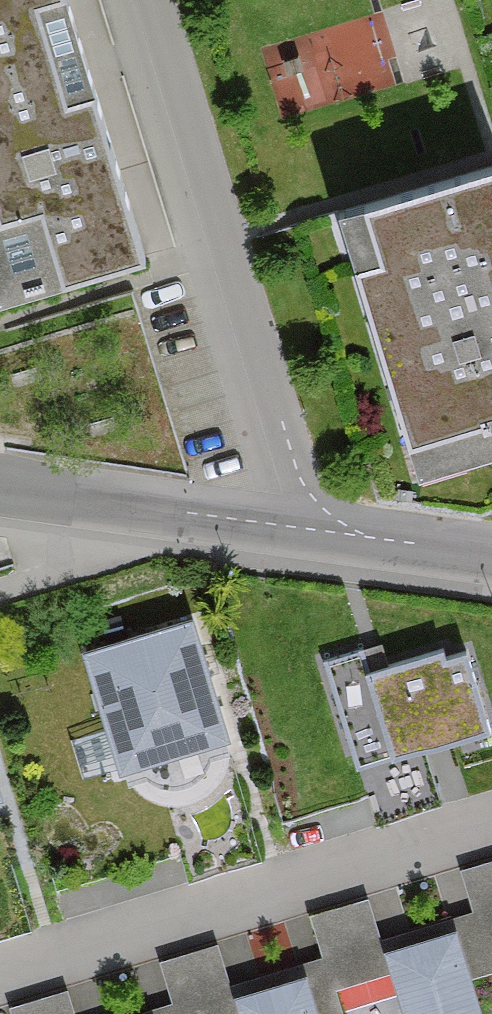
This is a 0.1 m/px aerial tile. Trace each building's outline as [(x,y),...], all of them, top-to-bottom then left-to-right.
[(66,51),(51,0),(0,0),(0,71),(66,51)] [(0,71),(0,300),(130,262),(66,51),(0,71)] [(491,461),(491,181),(335,230),(416,485),(491,461)] [(197,621),(88,657),(124,769),(234,734),(197,621)] [(361,649),(331,658),(359,751),(484,715),(464,646),(442,653),(440,643),(366,665),(361,649)] [(9,808),(0,780),(0,811),(9,808)] [(460,868),(491,974),(491,858),(460,868)] [(454,914),(381,936),(368,893),(310,910),(342,1013),(484,1013),(454,914)] [(304,962),(232,983),(219,940),(161,957),(178,1013),(320,1013),(304,962)] [(67,987),(9,1004),(12,1013),(75,1013),(67,987)]
